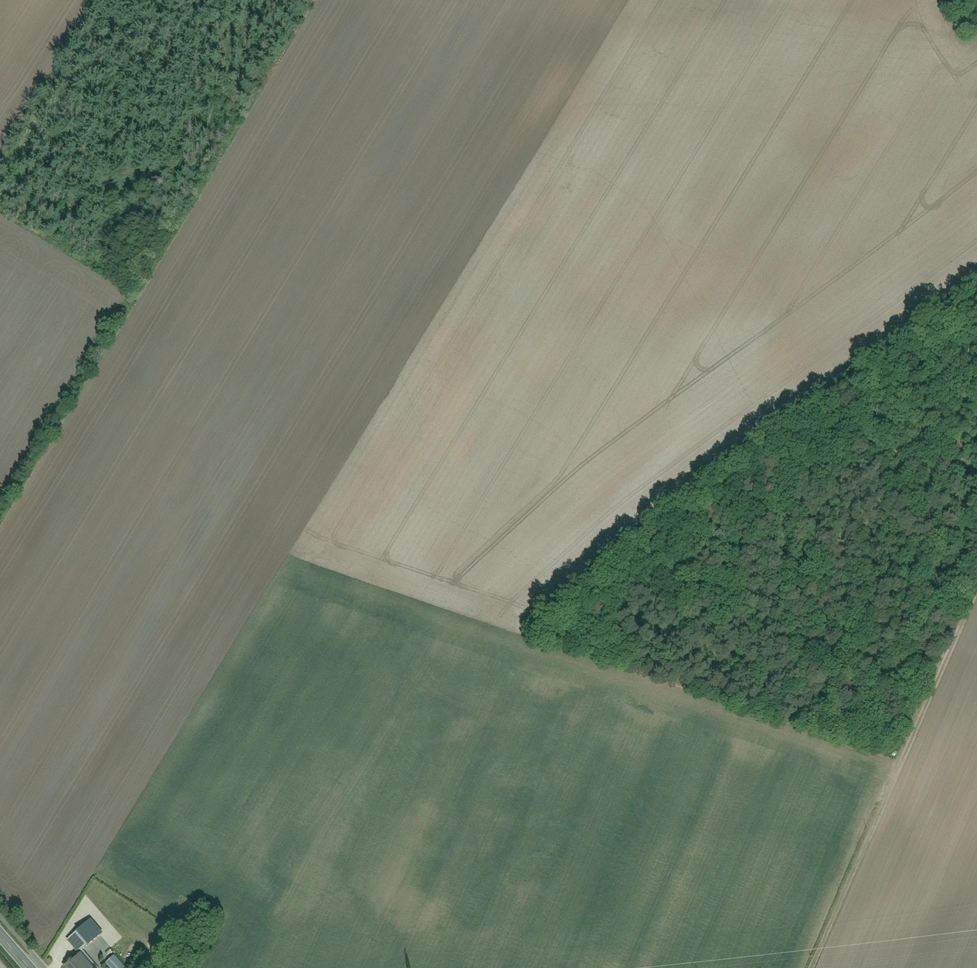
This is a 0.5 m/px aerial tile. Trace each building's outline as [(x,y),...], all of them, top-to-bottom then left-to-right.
[(79,924),(64,939),(79,953),(94,938),(79,924)] [(64,967),(88,967),(77,956),(64,967)] [(107,964),(111,967),(125,967),(115,957),(107,964)]
